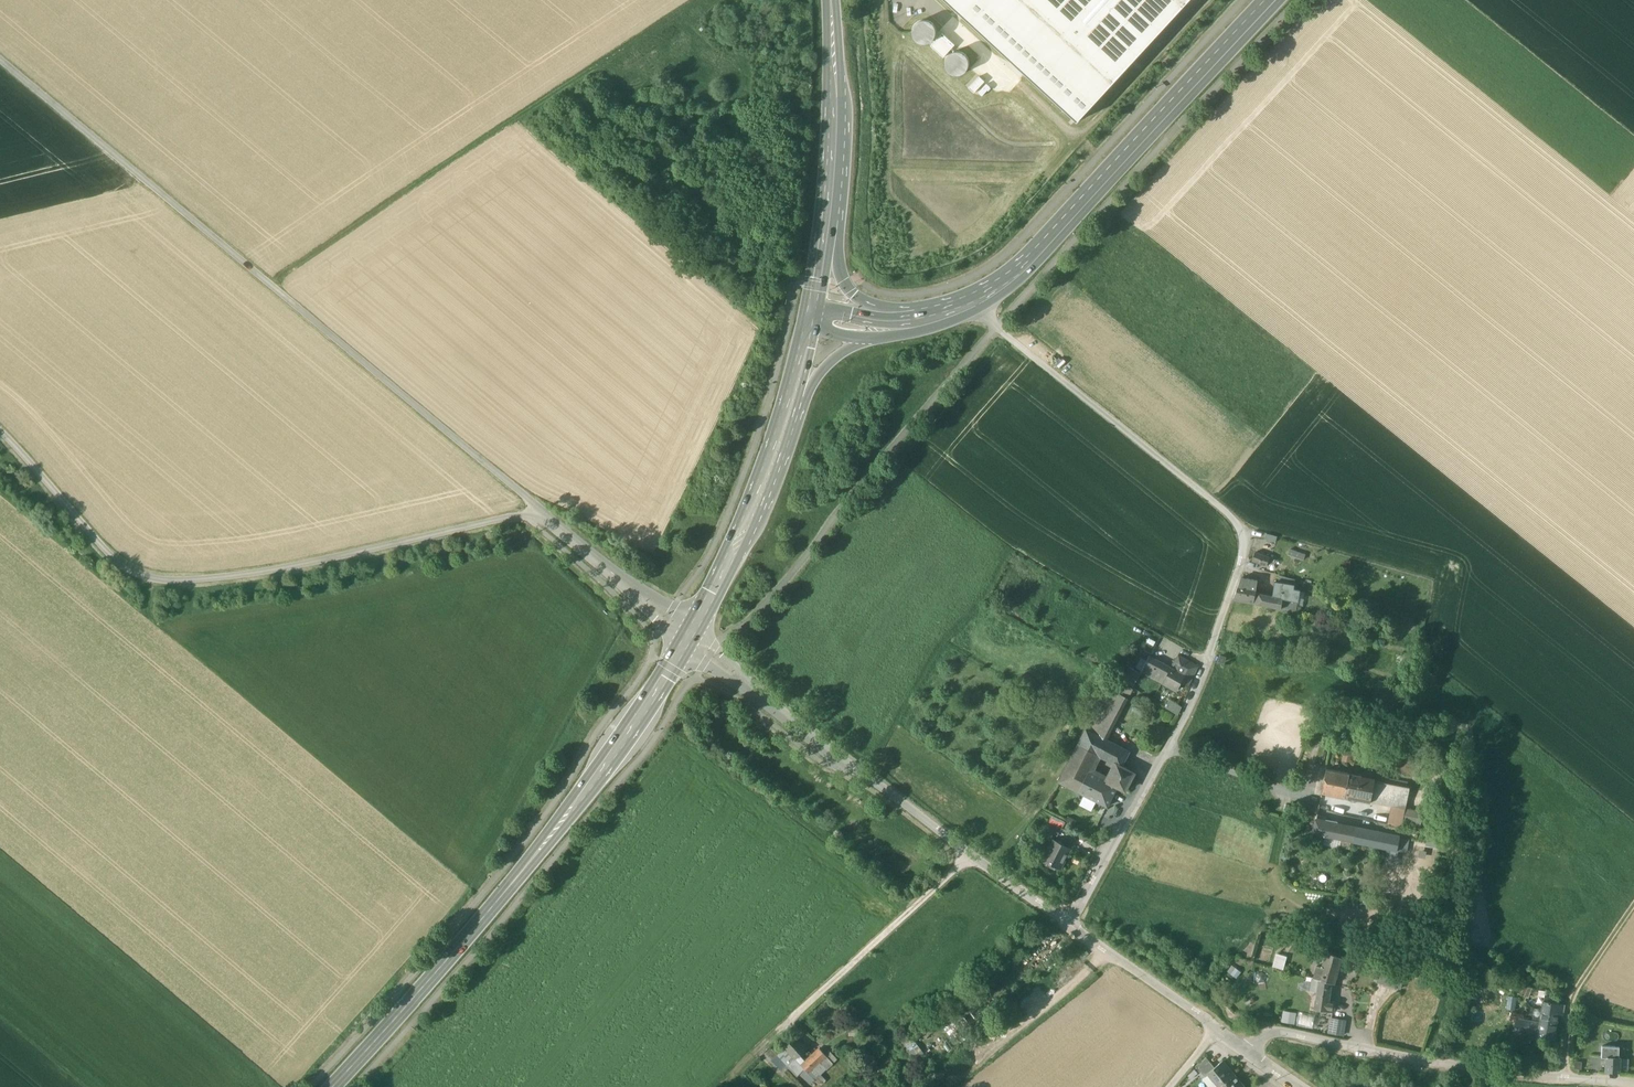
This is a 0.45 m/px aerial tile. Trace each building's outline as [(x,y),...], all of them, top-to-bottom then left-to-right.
[(1077,123),(1190,0),(944,0),(1077,123)] [(913,29),(912,33),(913,37),(916,41),(921,44),(925,44),(929,43),(933,40),(935,36),(936,32),(935,28),(932,24),(928,21),(923,21),(919,22),(915,25),(913,29)] [(942,34),(931,46),(943,58),(955,45),(942,34)] [(946,60),(945,65),(947,70),(949,73),(953,75),(957,76),(962,74),(965,72),(968,69),(969,64),(968,59),(965,56),(961,53),(956,52),(952,53),(948,56),(946,60)] [(979,77),(969,88),(974,93),(985,82),(979,77)] [(1275,543),(1277,537),(1266,534),(1264,540),(1275,543)] [(1288,556),(1303,561),(1305,554),(1290,549),(1288,556)] [(1269,558),(1255,553),(1252,561),(1266,566),(1268,561),(1269,558)] [(1278,582),(1294,585),(1295,580),(1279,575),(1278,582)] [(1257,581),(1241,578),(1238,585),(1256,588),(1257,581)] [(1278,582),(1274,581),(1271,597),(1282,599),(1281,611),(1296,616),(1300,590),(1294,589),(1294,585),(1278,582)] [(1256,588),(1238,585),(1234,599),(1253,603),(1255,593),(1256,588)] [(1255,593),(1253,603),(1273,608),(1280,610),(1280,611),(1281,611),(1282,599),(1271,597),(1255,593)] [(1179,655),(1170,668),(1184,676),(1181,683),(1188,686),(1198,666),(1179,655)] [(1170,668),(1150,657),(1142,672),(1163,683),(1170,668)] [(1129,674),(1123,682),(1132,687),(1134,684),(1132,683),(1139,673),(1129,666),(1124,672),(1129,674)] [(1184,676),(1170,668),(1163,683),(1177,691),(1184,676)] [(1112,691),(1128,699),(1133,689),(1117,681),(1112,691)] [(1128,699),(1112,691),(1091,732),(1106,741),(1128,699)] [(1171,701),(1167,708),(1178,714),(1182,708),(1171,701)] [(1091,732),(1086,730),(1079,745),(1098,755),(1116,764),(1121,767),(1129,752),(1106,741),(1091,732)] [(1098,755),(1079,745),(1059,782),(1078,792),(1089,772),(1098,755)] [(1121,767),(1116,764),(1107,781),(1107,782),(1117,787),(1125,791),(1134,774),(1121,767)] [(1349,774),(1326,770),(1321,793),(1344,798),(1347,785),(1349,774)] [(1107,781),(1089,772),(1078,792),(1083,795),(1106,807),(1117,787),(1107,782),(1107,781)] [(1374,781),(1361,779),(1359,787),(1356,800),(1370,803),(1374,781)] [(1410,788),(1374,781),(1370,803),(1392,807),(1405,809),(1410,788)] [(1359,787),(1347,785),(1344,798),(1356,800),(1359,787)] [(1106,807),(1083,795),(1078,804),(1102,816),(1106,807)] [(1405,809),(1392,807),(1388,825),(1402,827),(1405,809)] [(1357,830),(1315,821),(1313,833),(1354,842),(1357,830)] [(1061,829),(1049,823),(1045,830),(1057,836),(1061,829)] [(1399,839),(1357,830),(1354,842),(1397,851),(1399,839)] [(1070,849),(1053,840),(1042,860),(1060,869),(1070,849)] [(1283,969),(1287,956),(1276,952),(1272,965),(1283,969)] [(1341,958),(1326,953),(1323,962),(1318,980),(1331,983),(1334,984),(1341,958)] [(1356,961),(1349,959),(1347,967),(1354,969),(1356,961)] [(1314,979),(1318,980),(1323,962),(1319,961),(1314,979)] [(1369,966),(1356,961),(1354,969),(1367,973),(1369,966)] [(1237,977),(1241,971),(1231,965),(1227,971),(1237,977)] [(1377,982),(1400,989),(1404,976),(1369,966),(1367,973),(1378,976),(1377,982)] [(1318,980),(1313,978),(1312,983),(1311,982),(1310,991),(1317,992),(1316,1000),(1319,1000),(1317,1010),(1333,1012),(1334,1002),(1332,1001),(1333,990),(1330,990),(1331,983),(1318,980)] [(1532,988),(1516,982),(1513,990),(1528,997),(1532,988)] [(1555,999),(1545,995),(1544,1001),(1543,1001),(1542,1012),(1558,1014),(1559,1004),(1554,1003),(1555,999)] [(1283,1010),(1282,1022),(1296,1024),(1297,1012),(1283,1010)] [(1558,1014),(1542,1012),(1540,1023),(1556,1026),(1558,1014)] [(1347,1017),(1330,1015),(1328,1032),(1345,1034),(1347,1017)] [(1540,1023),(1516,1019),(1514,1034),(1554,1040),(1556,1026),(1540,1023)] [(796,1037),(785,1048),(795,1058),(795,1059),(807,1048),(796,1037)] [(837,1059),(824,1044),(820,1049),(827,1057),(833,1063),(837,1059)] [(1619,1047),(1602,1046),(1601,1057),(1606,1058),(1606,1057),(1619,1058),(1619,1047)] [(795,1058),(785,1048),(778,1055),(788,1065),(795,1058)] [(820,1049),(801,1065),(804,1069),(808,1073),(814,1068),(827,1057),(820,1049)] [(1619,1058),(1606,1057),(1606,1058),(1605,1071),(1619,1072),(1620,1058),(1619,1058)] [(1222,1061),(1209,1072),(1220,1086),(1234,1075),(1222,1061)] [(814,1068),(808,1073),(804,1069),(799,1074),(811,1084),(821,1075),(814,1068)] [(1234,1075),(1220,1086),(1221,1086),(1244,1086),(1234,1075)]
